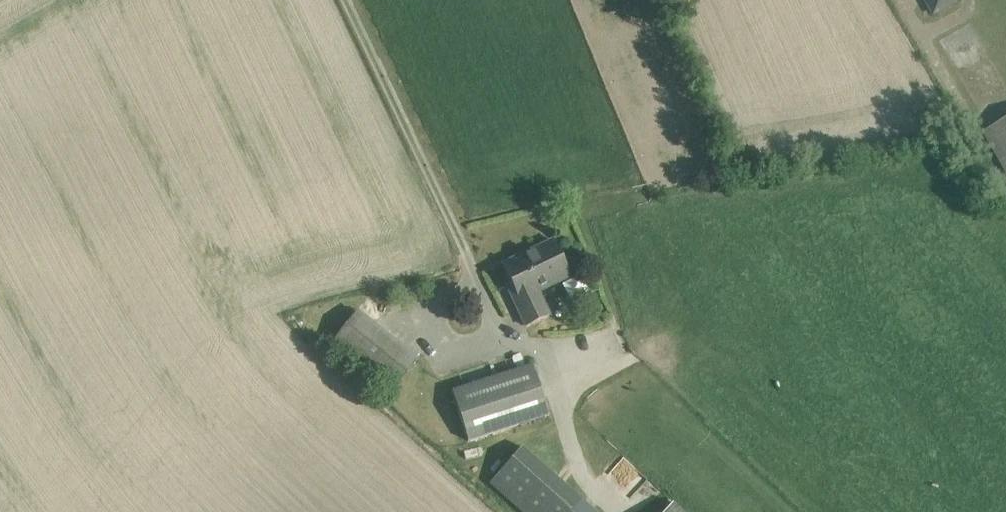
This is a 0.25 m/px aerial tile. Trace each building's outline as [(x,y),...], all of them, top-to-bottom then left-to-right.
[(956,0),(927,0),(934,14),(957,1),(956,0)] [(984,132),(1005,171),(1005,119),(984,132)] [(552,240),(503,264),(512,283),(506,285),(526,326),(550,315),(539,292),(570,277),(552,240)] [(335,340),(395,387),(417,360),(357,312),(335,340)] [(532,364),(452,391),(469,442),(549,415),(532,364)] [(490,483),(522,511),(571,511),(582,500),(522,447),(490,483)] [(672,503),(665,511),(682,511),(672,503)]
